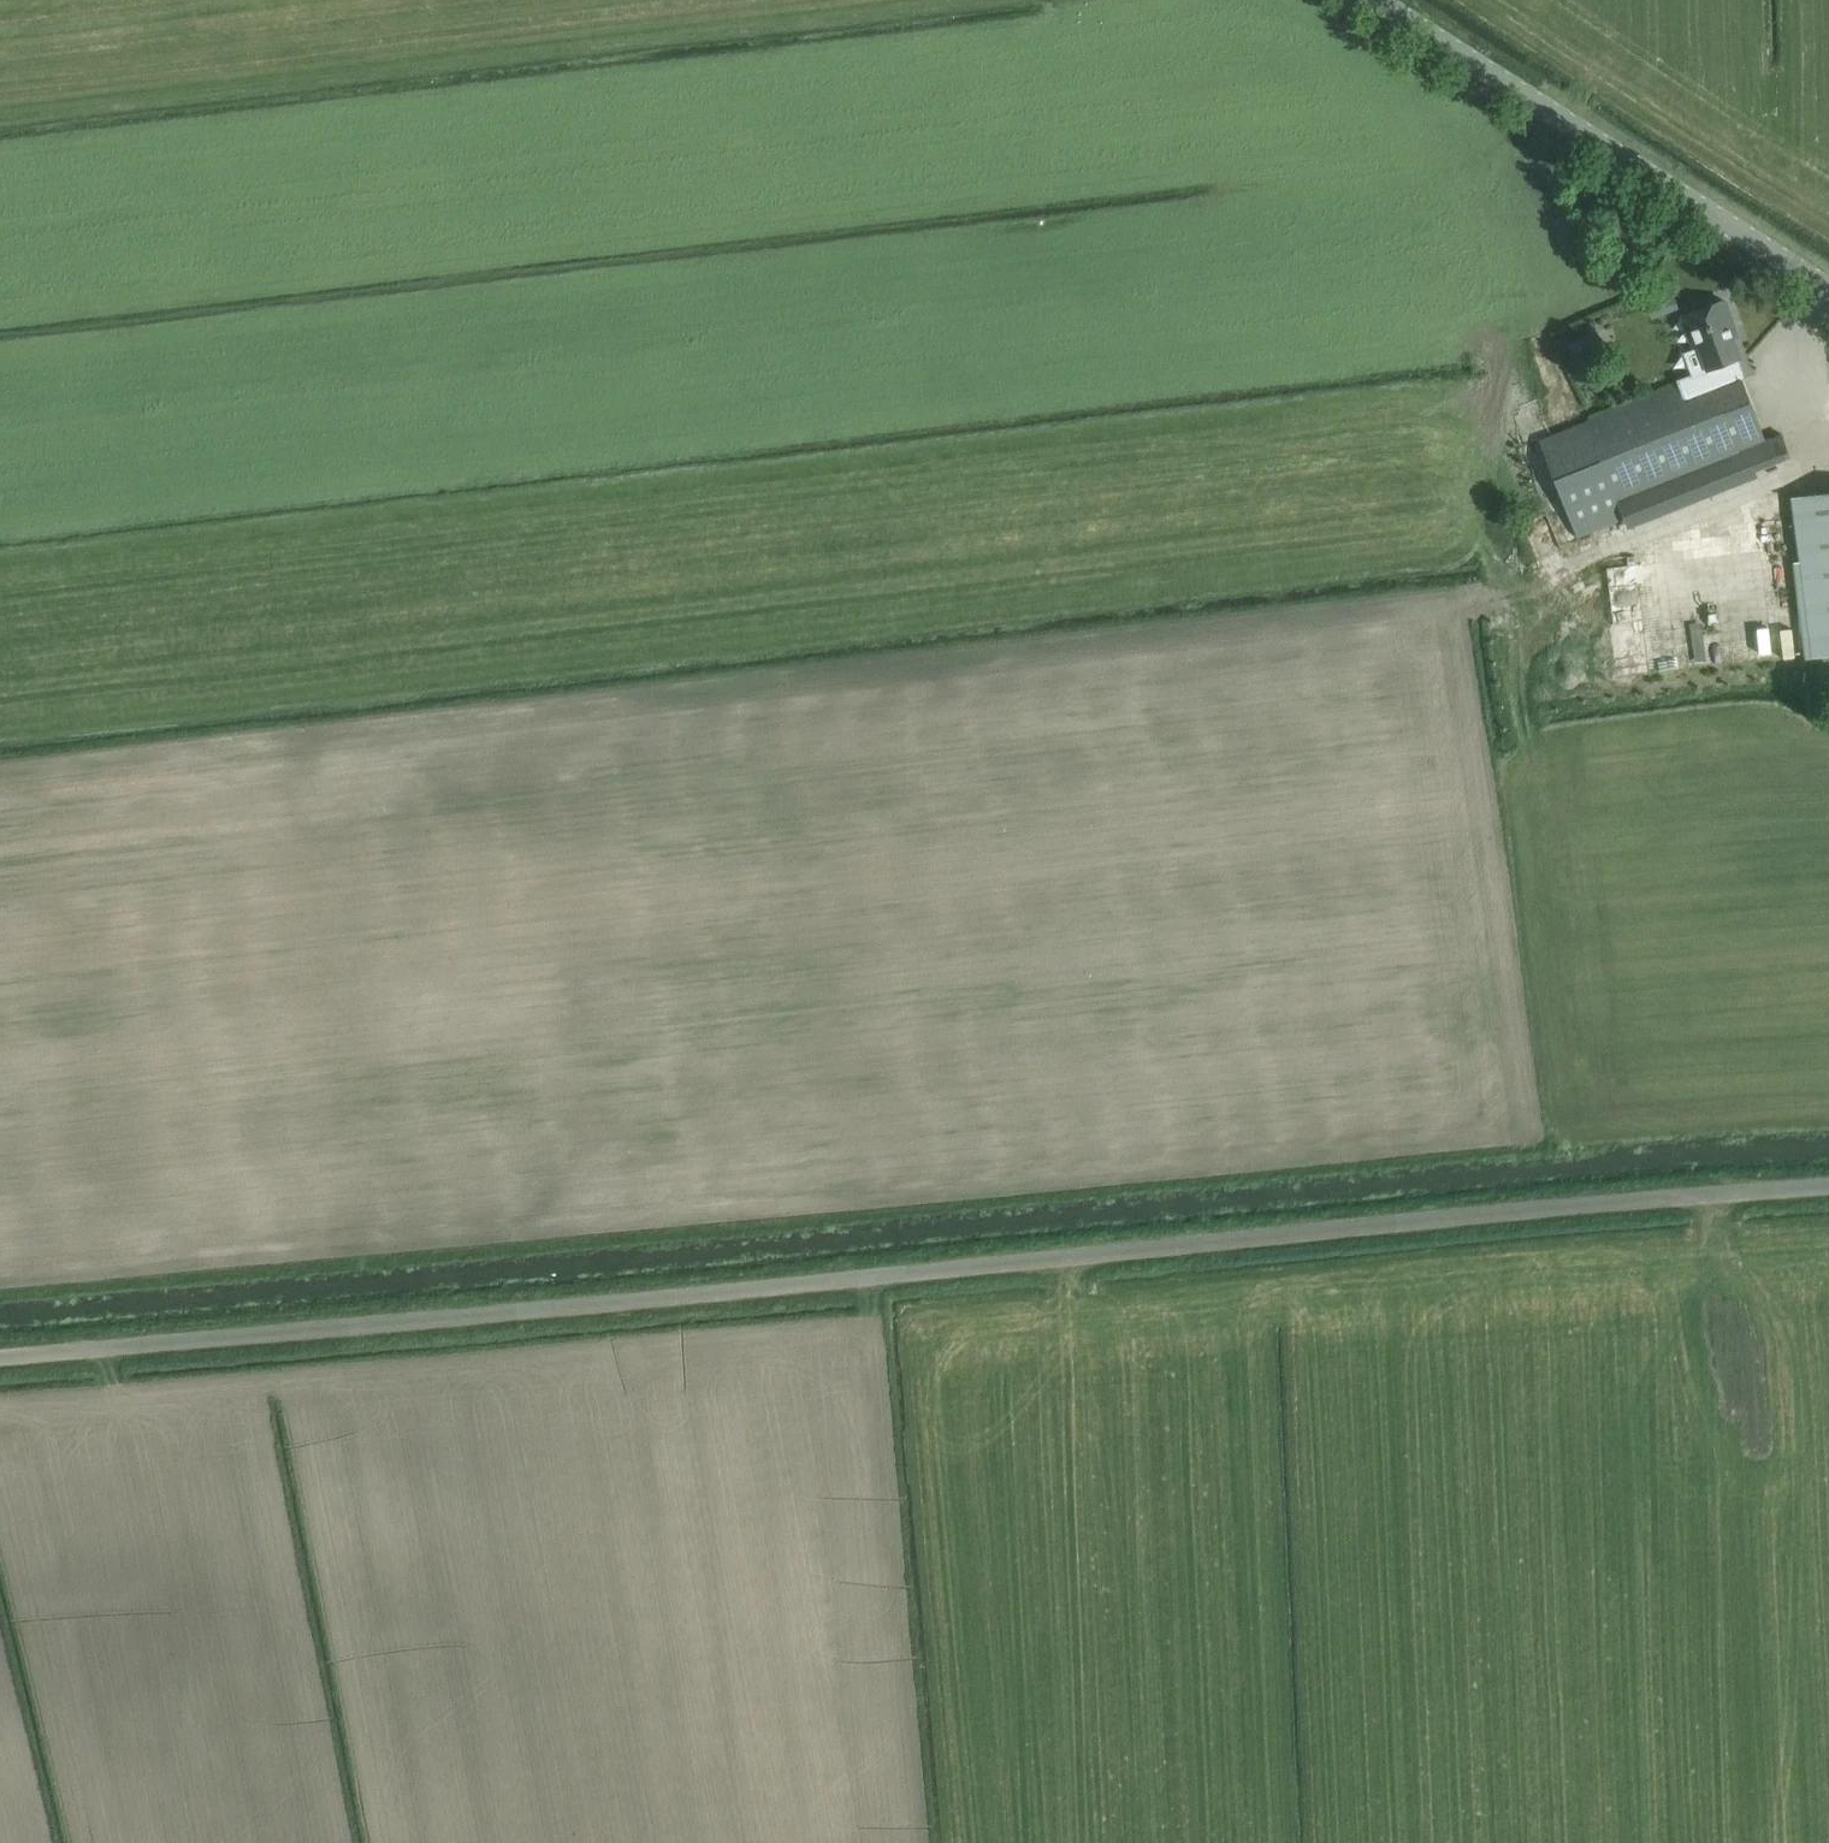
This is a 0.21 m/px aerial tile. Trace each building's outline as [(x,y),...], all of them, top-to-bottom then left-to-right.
[(1643,299),(1651,316),(1676,306),(1668,288),(1643,299)] [(1706,368),(1706,370),(1724,363),(1739,357),(1731,338),(1736,336),(1722,302),(1721,299),(1680,316),(1692,346),(1696,344),(1706,368)] [(1675,380),(1677,384),(1536,440),(1575,539),(1763,465),(1785,457),(1777,435),(1764,440),(1742,378),(1736,380),(1730,366),(1726,367),(1724,363),(1706,370),(1706,368),(1675,380)] [(1794,497),(1814,658),(1828,656),(1828,493),(1794,497)]
